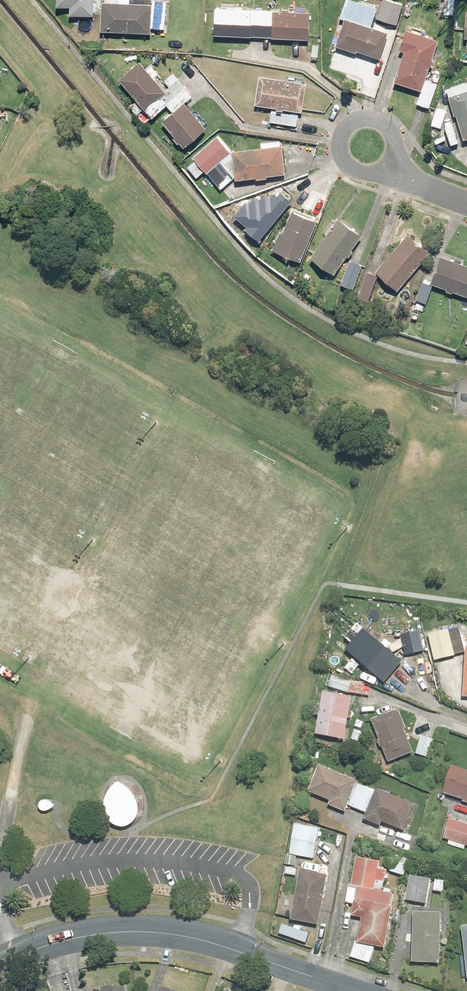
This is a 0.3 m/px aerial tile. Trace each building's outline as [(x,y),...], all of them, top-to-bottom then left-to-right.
[(57,7),(70,8),(70,15),(93,15),(93,0),(57,0),(57,7)] [(119,2),(102,1),(101,8),(96,8),(96,15),(101,15),(100,31),(151,34),(153,4),(129,3),(129,0),(119,0),(119,2)] [(403,5),(389,0),(381,0),(376,18),(397,25),(403,5)] [(311,10),(214,6),(213,34),(309,39),(311,10)] [(387,32),(344,17),(335,44),(378,58),(387,32)] [(404,51),(393,80),(420,89),(437,39),(406,28),(398,49),(404,51)] [(459,78),(463,60),(452,57),(448,75),(459,78)] [(130,105),(138,115),(149,105),(165,91),(139,61),(118,79),(136,99),(130,105)] [(306,83),(259,75),(254,104),(301,111),(306,83)] [(149,105),(156,113),(166,104),(172,111),(192,94),(179,79),(165,91),(149,105)] [(438,84),(424,79),(421,90),(416,104),(429,108),(438,84)] [(463,138),(466,137),(466,89),(447,96),(453,114),(455,114),(463,138)] [(205,128),(184,102),(161,121),(182,146),(205,128)] [(271,110),(269,122),(296,125),(298,114),(271,110)] [(196,177),(204,171),(229,151),(217,137),(192,157),(195,160),(186,166),(196,177)] [(281,144),(232,149),(235,178),(284,173),(281,144)] [(247,228),(245,230),(257,240),(288,201),(278,194),(275,197),(273,195),(271,198),(265,193),(259,201),(256,198),(250,206),(246,203),(234,218),(247,228)] [(280,233),(272,252),(300,264),(317,221),(293,211),(283,234),(280,233)] [(338,218),(309,256),(333,273),(361,235),(338,218)] [(407,233),(374,271),(396,290),(429,252),(407,233)] [(440,255),(430,282),(466,296),(466,265),(440,255)] [(362,263),(349,259),(340,284),(353,288),(362,263)] [(378,274),(366,270),(357,296),(368,300),(378,274)] [(425,301),(432,283),(423,280),(416,298),(425,301)] [(364,628),(345,650),(384,684),(403,662),(364,628)] [(449,628),(428,633),(434,661),(455,657),(449,628)] [(419,630),(400,635),(405,656),(424,652),(419,630)] [(350,692),(352,681),(332,677),(330,689),(350,692)] [(352,681),(350,692),(369,696),(372,685),(352,681)] [(353,698),(323,692),(315,735),(345,741),(353,698)] [(399,710),(371,720),(388,763),(414,754),(405,730),(406,729),(399,710)] [(434,739),(421,735),(416,754),(429,757),(434,739)] [(358,782),(319,766),(308,793),(330,802),(328,805),(345,813),(358,782)] [(452,766),(443,794),(466,802),(466,771),(452,766)] [(126,789),(120,786),(113,791),(109,798),(106,806),(105,812),(107,818),(111,824),(115,827),(119,828),(124,829),(129,828),(134,824),(137,821),(138,817),(139,812),(138,804),(134,796),(126,789)] [(415,806),(376,790),(364,820),(381,827),(383,823),(404,832),(415,806)] [(52,810),(55,807),(51,803),(46,802),(43,802),(41,803),(40,804),(39,806),(40,809),(41,811),(42,812),(44,812),(46,812),(48,812),(51,811),(52,810)] [(449,842),(448,845),(466,851),(466,824),(448,819),(442,839),(449,842)] [(295,866),(297,857),(314,859),(319,829),(294,825),(289,855),(286,855),(285,865),(295,866)] [(404,877),(411,860),(395,854),(389,871),(404,877)] [(297,868),(285,866),(284,876),(296,878),(297,868)] [(327,876),(300,871),(292,921),(319,926),(327,876)] [(432,879),(410,875),(405,901),(427,905),(432,879)] [(445,880),(435,878),(432,892),(443,893),(445,880)] [(392,907),(355,900),(352,917),(361,919),(357,944),(384,949),(392,907)] [(442,914),(413,913),(411,963),(440,964),(442,914)]
